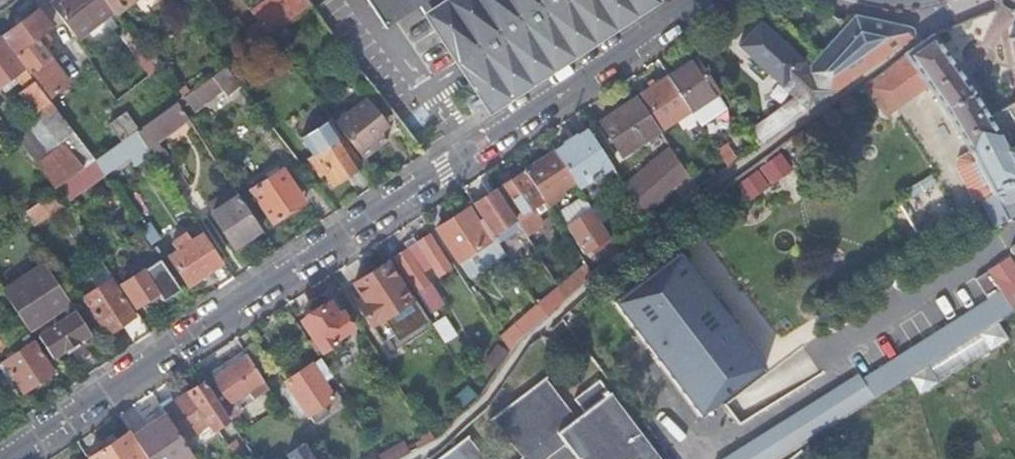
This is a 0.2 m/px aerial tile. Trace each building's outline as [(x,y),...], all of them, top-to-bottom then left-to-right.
[(49,5),(73,40),(111,11),(102,0),(56,0),(49,5)] [(135,0),(102,0),(111,11),(115,16),(135,0)] [(268,37),(310,8),(305,0),(269,0),(250,14),(259,26),(268,37)] [(382,28),(415,5),(484,111),(488,108),(487,107),(504,95),(505,97),(509,94),(508,93),(526,81),(527,82),(531,80),(529,78),(547,66),(548,68),(552,66),(550,64),(569,52),(570,53),(574,51),(572,49),(590,38),(591,40),(594,38),(593,36),(611,24),(612,26),(615,24),(614,22),(623,16),(632,10),(633,12),(636,10),(635,8),(646,0),(363,0),(382,28)] [(42,33),(50,27),(36,9),(18,23),(1,37),(14,54),(28,74),(48,99),(69,83),(40,47),(48,41),(42,33)] [(796,101),(749,135),(756,146),(780,130),(808,110),(835,92),(864,71),(910,37),(911,37),(911,36),(912,36),(912,35),(912,34),(912,33),(912,32),(912,31),(911,31),(911,30),(910,30),(909,29),(863,20),(853,17),(809,69),(759,23),(738,47),(747,55),(754,62),(749,69),(761,81),(767,74),(784,91),(793,98),(796,101)] [(248,34),(256,45),(267,38),(259,26),(248,34)] [(700,32),(687,40),(703,65),(716,57),(700,32)] [(904,54),(944,111),(954,128),(968,150),(968,151),(991,195),(983,199),(996,226),(1014,217),(1014,207),(1013,203),(1014,202),(1014,103),(986,119),(932,36),(904,54)] [(70,131),(0,40),(0,87),(15,76),(19,82),(25,89),(18,94),(29,108),(35,115),(36,116),(56,142),(59,139),(70,131)] [(275,47),(269,40),(258,48),(265,55),(275,47)] [(672,75),(667,78),(688,111),(714,95),(715,94),(694,61),(685,66),(682,61),(674,66),(677,71),(672,75)] [(225,97),(239,87),(224,68),(191,92),(202,106),(221,92),(225,97)] [(15,76),(0,87),(4,93),(19,82),(15,76)] [(688,111),(667,78),(654,87),(640,95),(662,128),(688,111)] [(376,93),(367,100),(380,117),(389,110),(376,93)] [(724,110),(714,95),(688,111),(698,126),(724,110)] [(621,156),(658,131),(636,98),(618,110),(599,123),(621,156)] [(367,100),(335,125),(344,136),(362,160),(374,150),(387,141),(372,123),(380,117),(367,100)] [(415,100),(394,116),(407,135),(429,118),(415,100)] [(143,130),(141,128),(137,131),(135,132),(142,143),(151,155),(171,186),(181,179),(169,162),(160,150),(158,151),(154,145),(186,122),(174,107),(143,130)] [(35,115),(29,108),(26,111),(33,119),(36,116),(35,115)] [(135,132),(137,131),(134,126),(125,114),(107,126),(120,143),(135,132)] [(33,119),(12,135),(35,166),(49,155),(63,145),(59,139),(56,142),(36,116),(33,119)] [(346,176),(360,167),(340,138),(344,136),(335,125),(331,119),(306,135),(318,153),(313,156),(332,185),(346,176)] [(82,170),(94,162),(70,131),(59,139),(63,145),(82,170)] [(582,197),(615,175),(587,131),(573,140),(563,147),(553,154),(572,183),(582,197)] [(115,147),(94,162),(101,172),(142,143),(135,132),(120,143),(115,147)] [(142,143),(101,172),(103,175),(105,178),(129,160),(133,167),(151,155),(142,143)] [(717,155),(709,143),(700,150),(709,165),(690,180),(697,191),(726,169),(717,155)] [(49,155),(35,166),(54,190),(58,187),(69,179),(82,170),(63,145),(49,155)] [(725,149),(717,155),(726,169),(734,163),(725,149)] [(991,195),(968,151),(956,158),(954,167),(973,197),(983,199),(991,195)] [(539,163),(524,173),(543,201),(546,207),(553,216),(558,213),(551,202),(561,195),(559,191),(572,183),(553,154),(539,163)] [(735,178),(745,198),(793,175),(783,155),(735,178)] [(675,161),(631,198),(642,215),(686,177),(675,161)] [(82,170),(69,179),(79,193),(103,175),(101,172),(94,162),(82,170)] [(283,170),(250,192),(271,224),(288,214),(305,203),(283,170)] [(543,201),(524,173),(510,182),(495,192),(513,220),(523,236),(541,224),(537,219),(545,214),(542,209),(546,207),(543,201)] [(927,175),(907,187),(913,198),(888,212),(905,240),(949,215),(927,175)] [(69,179),(58,187),(67,201),(79,193),(69,179)] [(484,199),(473,206),(479,215),(494,239),(495,240),(500,248),(508,243),(499,230),(513,220),(495,192),(484,199)] [(53,194),(20,217),(29,230),(62,208),(53,194)] [(251,238),(262,231),(239,197),(212,215),(238,254),(246,248),(255,243),(251,238)] [(558,213),(553,216),(561,229),(565,227),(582,254),(595,245),(608,237),(582,197),(558,213)] [(12,219),(2,205),(0,206),(0,228),(12,219)] [(479,215),(473,206),(468,210),(452,220),(436,230),(458,263),(469,280),(500,259),(489,243),(495,240),(494,239),(479,215)] [(149,227),(141,232),(150,246),(159,240),(149,227)] [(220,290),(234,281),(222,263),(220,265),(202,236),(191,243),(186,235),(168,247),(172,255),(168,258),(187,287),(209,273),(215,281),(220,290)] [(405,245),(408,250),(394,258),(425,307),(429,313),(441,305),(421,274),(431,268),(438,279),(450,271),(428,237),(417,243),(415,239),(410,242),(405,245)] [(495,240),(489,243),(500,259),(505,256),(500,248),(495,240)] [(680,250),(613,300),(698,415),(765,365),(680,250)] [(1013,309),(1014,308),(1014,265),(1010,257),(988,270),(1001,291),(1005,297),(1013,309)] [(172,296),(180,291),(160,261),(139,276),(131,281),(122,287),(136,307),(158,293),(163,302),(172,296)] [(411,301),(386,263),(370,274),(353,284),(363,301),(357,305),(372,327),(411,301)] [(68,301),(44,266),(10,289),(11,290),(35,327),(53,315),(60,325),(38,339),(52,360),(71,347),(90,335),(68,301)] [(556,287),(565,300),(579,287),(571,277),(556,287)] [(139,343),(150,335),(137,315),(136,314),(133,316),(110,281),(83,299),(89,307),(84,311),(87,316),(92,312),(97,319),(107,335),(122,325),(129,335),(136,345),(139,343)] [(2,294),(28,332),(35,327),(11,290),(10,289),(2,294)] [(978,333),(996,321),(997,320),(1014,310),(1013,309),(1005,297),(1001,291),(862,379),(874,397),(874,398),(887,390),(909,376),(927,365),(936,359),(978,333)] [(301,320),(321,352),(336,343),(334,341),(352,329),(342,313),(337,316),(328,302),(315,311),(301,320)] [(545,318),(537,305),(514,326),(524,337),(545,318)] [(92,312),(87,316),(92,322),(97,319),(92,312)] [(443,320),(435,325),(445,342),(454,337),(443,320)] [(996,321),(978,333),(989,350),(1008,338),(996,321)] [(514,326),(499,340),(509,356),(521,340),(524,337),(514,326)] [(989,350),(978,333),(936,359),(927,365),(938,382),(989,350)] [(34,343),(3,363),(23,394),(39,384),(54,374),(34,343)] [(111,344),(102,350),(108,359),(118,353),(111,344)] [(250,349),(243,353),(245,357),(257,375),(267,369),(266,360),(256,345),(250,349)] [(213,382),(205,386),(227,420),(238,413),(232,403),(247,394),(252,401),(268,391),(257,375),(245,357),(227,369),(212,379),(213,382)] [(327,379),(331,377),(319,360),(301,371),(284,383),(306,417),(308,416),(313,424),(328,414),(323,406),(333,399),(323,384),(329,381),(327,379)] [(909,376),(920,393),(938,382),(927,365),(909,376)] [(599,375),(571,397),(581,410),(573,416),(542,375),(487,416),(517,456),(514,458),(548,458),(547,458),(568,445),(578,458),(662,458),(599,375)] [(205,386),(203,383),(178,400),(175,396),(167,400),(159,406),(164,415),(182,442),(207,425),(210,431),(228,420),(227,420),(205,386)] [(143,423),(128,433),(131,437),(160,418),(157,413),(143,423)] [(131,437),(146,458),(188,458),(192,457),(182,442),(164,415),(160,418),(131,437)] [(467,431),(436,453),(440,458),(488,458),(467,431)] [(128,433),(108,446),(88,458),(146,458),(131,437),(128,433)] [(234,441),(226,446),(234,458),(246,458),(234,441)] [(409,452),(403,441),(382,452),(385,458),(396,458),(409,452)] [(798,449),(785,458),(805,458),(798,449)]
